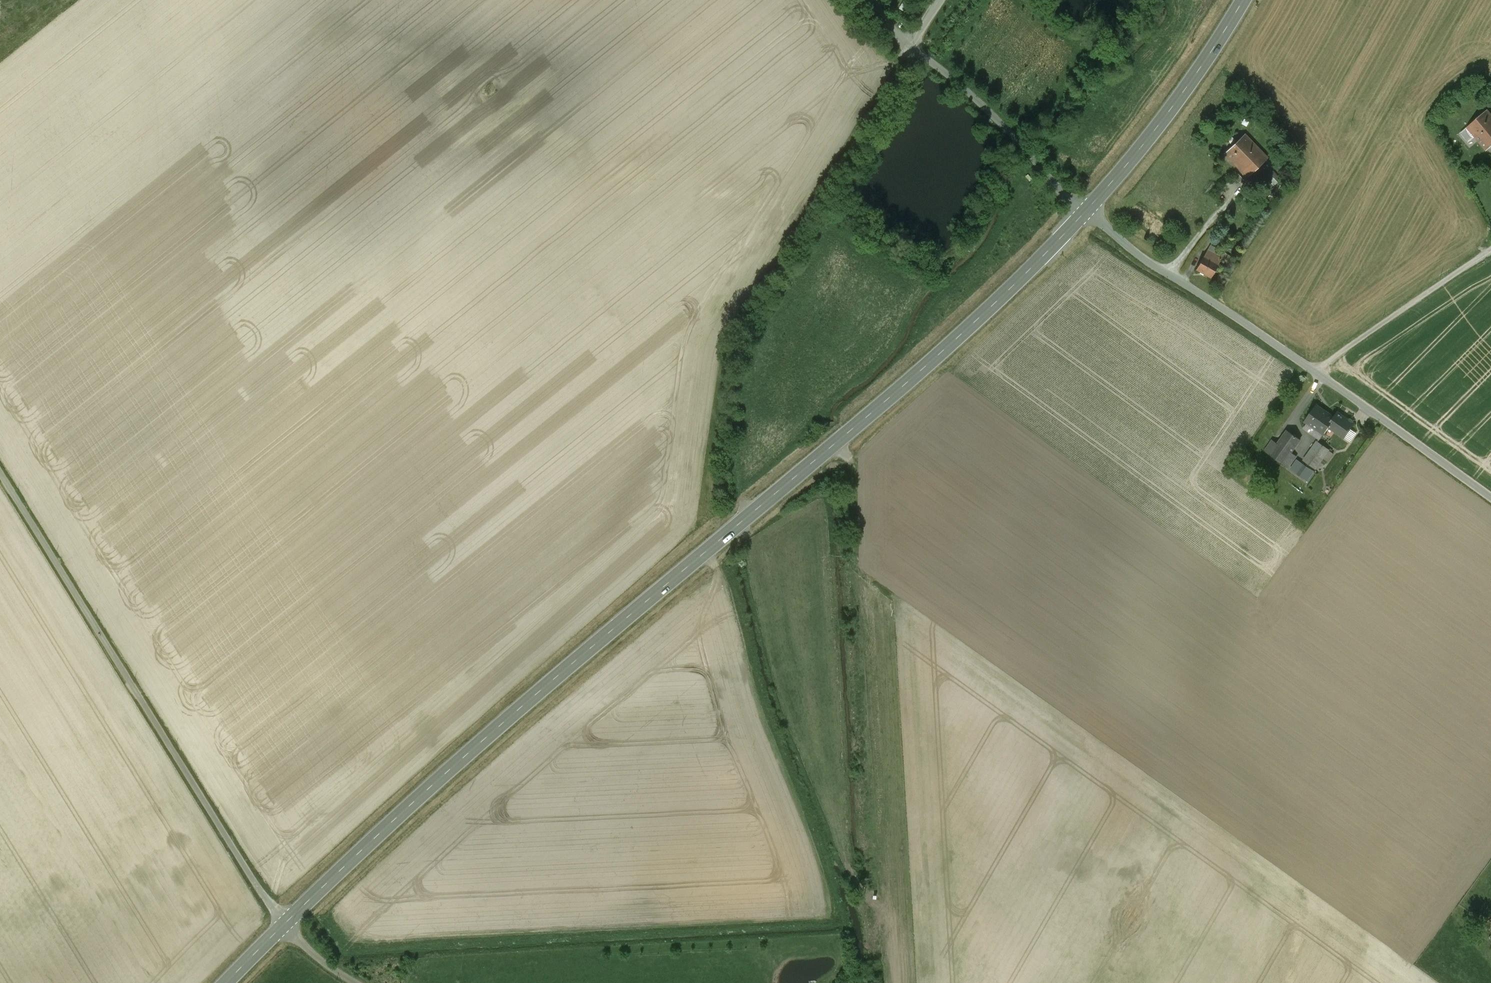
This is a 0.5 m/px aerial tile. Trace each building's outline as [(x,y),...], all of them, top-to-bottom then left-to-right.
[(1467,128),(1485,150),(1490,145),(1490,114),(1488,111),(1467,128)] [(1247,129),(1227,151),(1252,176),(1273,154),(1247,129)] [(1222,259),(1207,251),(1204,257),(1196,270),(1211,278),(1222,259)] [(1310,408),(1297,427),(1318,442),(1332,424),(1310,408)]
